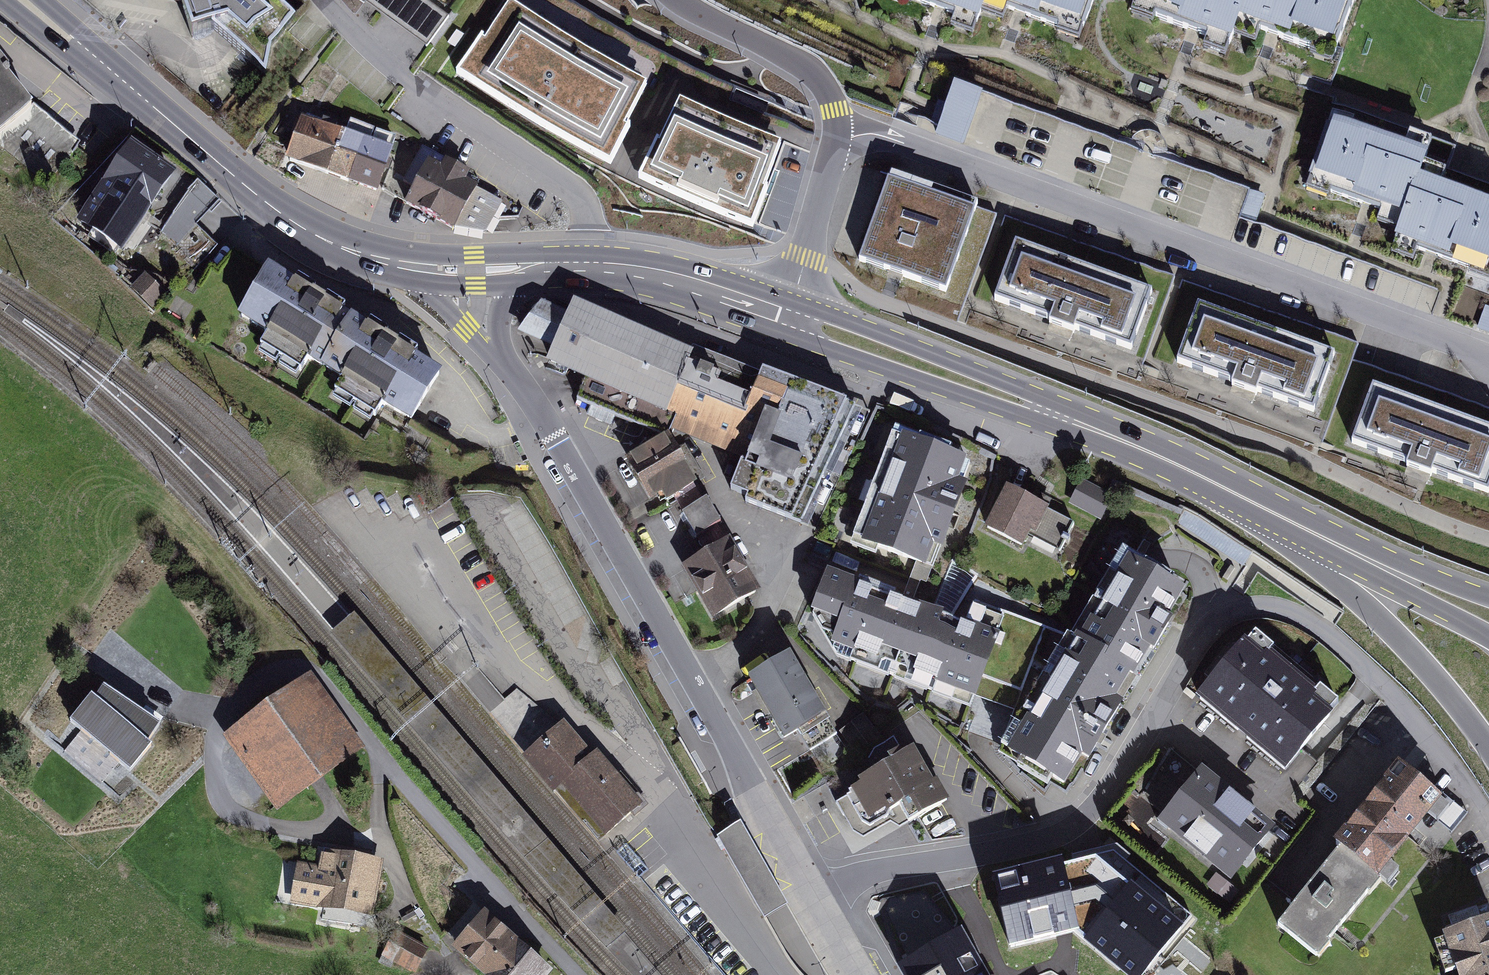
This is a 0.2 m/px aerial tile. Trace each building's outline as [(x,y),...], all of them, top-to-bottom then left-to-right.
[(125,3),(194,14),(204,50),(222,47),(274,87),(277,58),(301,28),(268,0),(126,0),(125,3)] [(561,0),(507,0),(452,84),(622,180),(750,234),(786,130),(694,95),(702,78),(625,40),(593,20),(561,0)] [(874,1),(936,21),(977,34),(986,8),(1018,19),(1081,39),(1094,0),(874,0),(874,1)] [(1132,19),(1191,39),(1234,54),(1242,30),(1270,41),(1335,62),(1357,0),(1138,0),(1132,19)] [(44,176),(72,140),(30,108),(2,70),(4,69),(0,64),(0,143),(44,176)] [(954,77),(937,134),(966,142),(983,86),(954,77)] [(1312,107),(1285,186),(1365,213),(1380,218),(1372,241),(1429,260),(1471,274),(1488,221),(1488,193),(1425,171),(1433,147),(1312,107)] [(401,159),(305,128),(292,171),(387,202),(401,159)] [(122,176),(117,172),(88,215),(109,229),(126,204),(154,222),(184,176),(141,148),(122,176)] [(444,167),(429,159),(407,200),(460,228),(487,227),(501,200),(464,180),(469,170),(448,159),(444,167)] [(980,213),(891,179),(860,260),(949,294),(980,213)] [(159,228),(180,246),(198,226),(219,245),(242,219),(201,182),(159,228)] [(1156,293),(1017,244),(998,300),(1137,349),(1156,293)] [(440,373),(273,269),(243,316),(410,420),(440,373)] [(151,281),(134,296),(150,314),(167,299),(151,281)] [(541,298),(518,329),(551,344),(546,357),(586,376),(578,396),(662,433),(669,429),(671,428),(740,457),(729,488),(745,495),(743,502),(801,525),(856,404),(573,295),(567,309),(541,298)] [(1340,354),(1200,304),(1179,364),(1319,414),(1340,354)] [(1481,330),(1488,332),(1488,307),(1487,307),(1481,330)] [(1373,384),(1351,445),(1488,494),(1488,424),(1373,384)] [(669,429),(626,454),(651,497),(663,490),(667,498),(698,480),(669,429)] [(908,448),(869,558),(941,583),(979,472),(908,448)] [(1116,503),(1084,488),(1074,511),(1105,526),(1116,503)] [(707,494),(682,509),(696,534),(721,519),(707,494)] [(1010,497),(990,535),(1023,553),(1029,540),(1064,559),(1077,533),(1010,497)] [(730,534),(681,563),(712,616),(761,587),(730,534)] [(1184,598),(1128,567),(1083,643),(977,605),(966,633),(828,577),(815,617),(839,658),(975,707),(978,697),(1016,711),(1002,751),(1068,792),(1184,598)] [(1255,632),(1195,703),(1286,779),(1345,708),(1255,632)] [(790,647),(746,672),(784,738),(799,729),(811,750),(840,733),(790,647)] [(310,683),(232,739),(280,804),(357,748),(310,683)] [(102,710),(93,703),(69,734),(135,785),(158,756),(153,753),(169,732),(116,692),(102,710)] [(564,718),(522,754),(553,791),(562,783),(605,834),(643,802),(597,747),(592,751),(564,718)] [(910,755),(834,799),(854,833),(864,839),(891,822),(901,828),(939,806),(910,755)] [(1443,803),(1404,772),(1340,852),(1379,883),(1443,803)] [(1201,778),(1157,830),(1234,895),(1278,843),(1201,778)] [(788,903),(741,818),(717,835),(764,917),(788,903)] [(988,879),(1007,967),(1072,955),(1081,953),(1106,974),(1152,974),(1193,921),(1112,853),(1100,855),(988,879)] [(380,866),(326,856),(323,871),(299,867),(293,903),(371,917),(380,866)] [(1377,892),(1336,860),(1279,932),(1320,964),(1377,892)] [(1440,911),(1464,974),(1488,974),(1488,907),(1484,894),(1440,911)] [(892,925),(914,962),(896,971),(899,974),(990,974),(969,936),(961,933),(938,901),(892,925)] [(484,920),(458,949),(488,974),(548,974),(484,920)]
